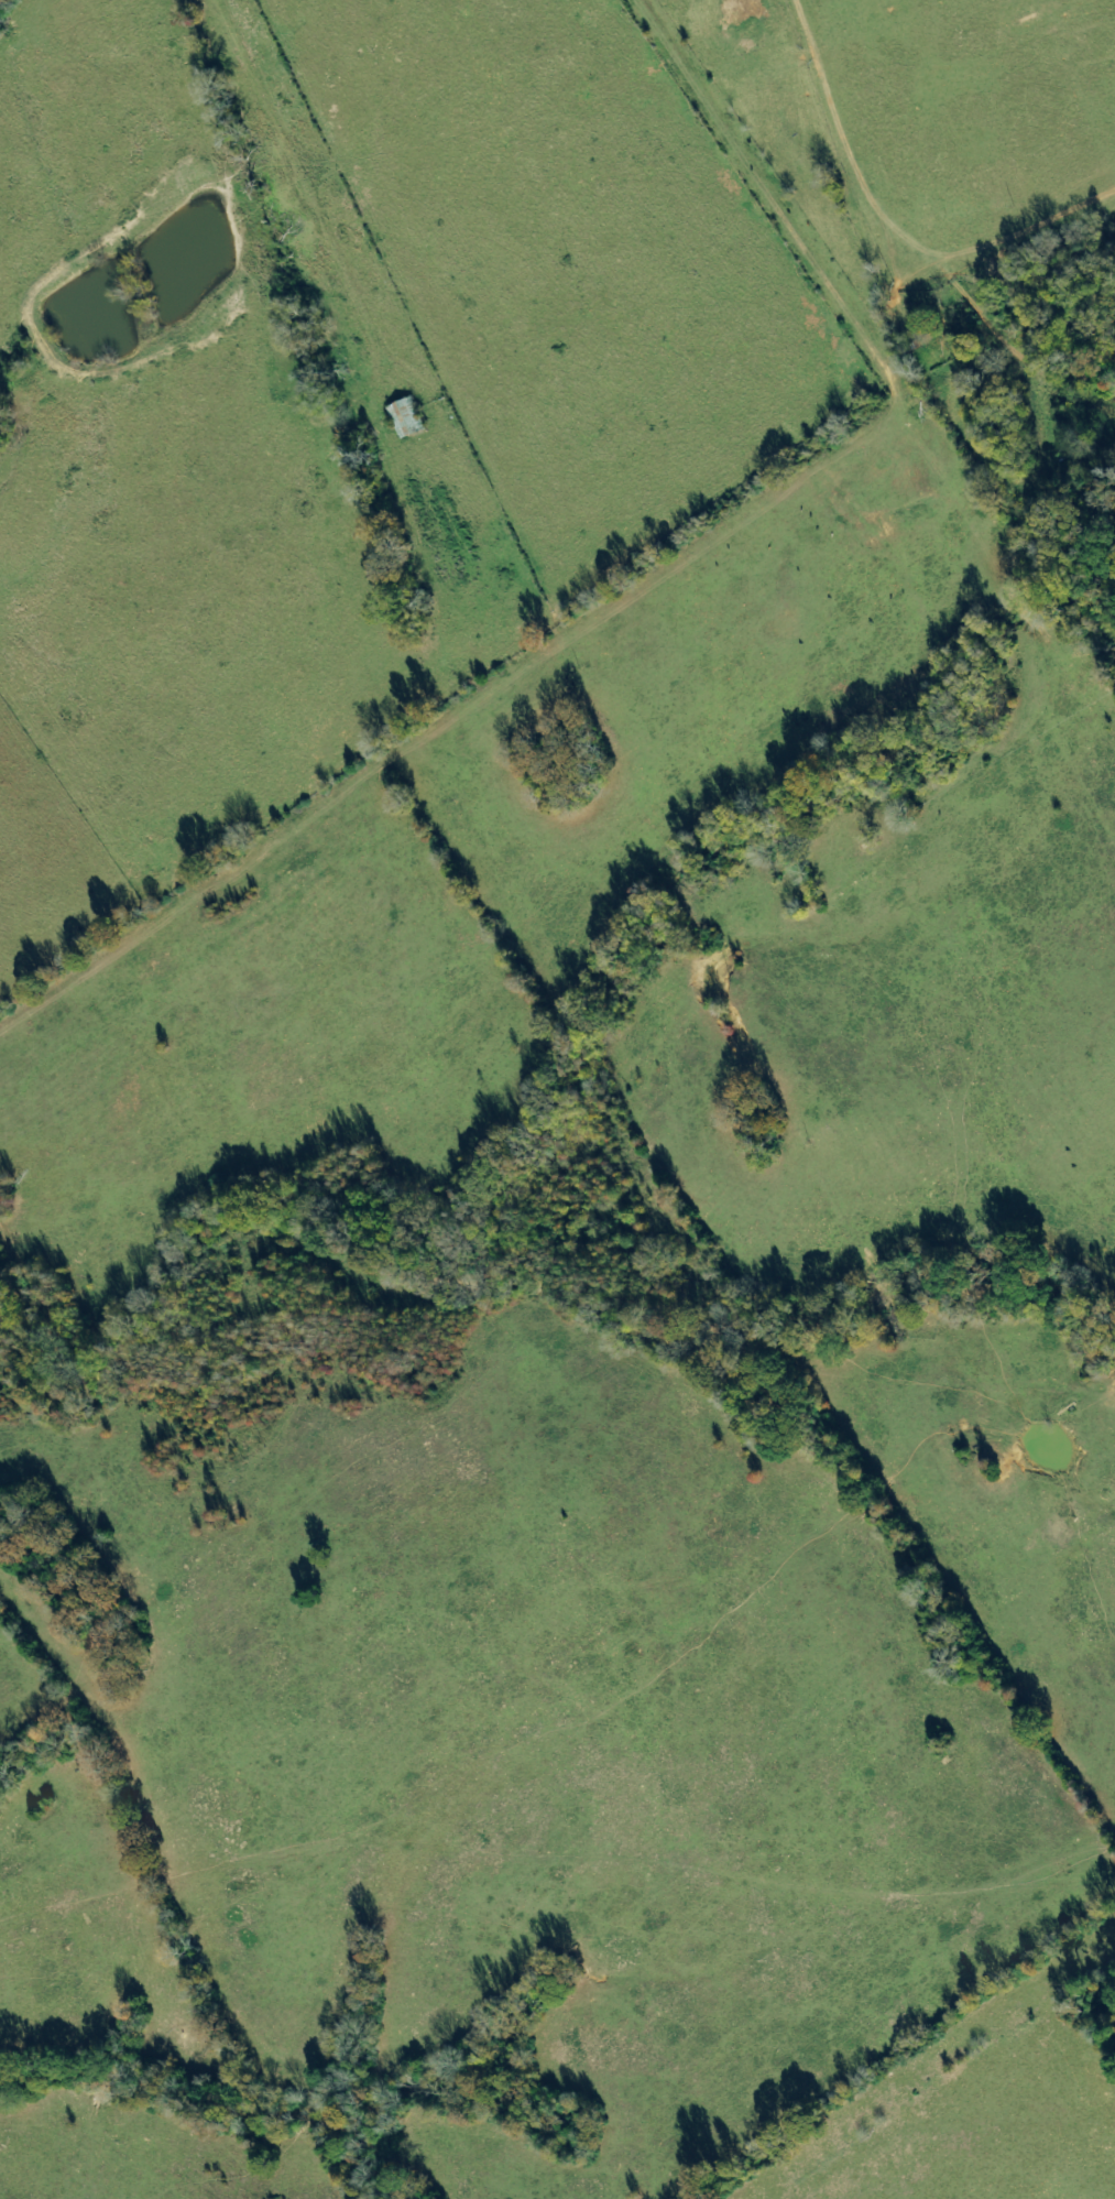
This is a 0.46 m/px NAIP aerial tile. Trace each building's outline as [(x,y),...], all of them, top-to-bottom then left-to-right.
[(400,439),(427,431),(417,396),(390,405),(400,439)]
